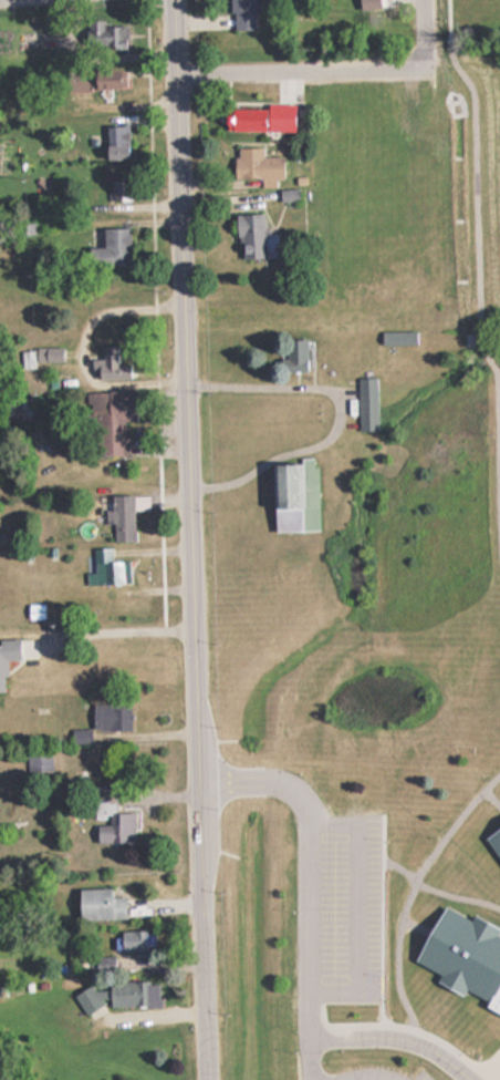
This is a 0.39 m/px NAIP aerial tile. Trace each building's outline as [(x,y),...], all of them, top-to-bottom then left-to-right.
[(257,30),(257,0),(229,0),(229,30),(257,30)] [(98,49),(126,49),(126,26),(98,26),(98,49)] [(124,90),(123,70),(64,71),(64,91),(124,90)] [(302,102),(279,102),(279,119),(302,119),(302,102)] [(224,125),(265,125),(265,109),(224,109),(224,125)] [(127,159),(127,126),(103,126),(103,159),(127,159)] [(259,180),(259,187),(272,186),(272,179),(281,179),(281,157),(260,157),(260,148),(231,148),(231,180),(259,180)] [(109,202),(128,202),(128,181),(109,181),(109,202)] [(235,262),(263,261),(263,214),(235,214),(235,262)] [(100,229),(100,266),(127,266),(127,229),(100,229)] [(415,333),(381,333),(381,341),(415,341),(415,333)] [(97,380),(131,380),(131,343),(97,343),(97,380)] [(377,431),(377,378),(356,378),(356,431),(377,431)] [(90,391),(90,456),(125,456),(125,422),(137,422),(138,392),(90,391)] [(0,404),(0,421),(36,422),(37,399),(0,398),(0,404)] [(269,533),(317,531),(315,462),(267,464),(269,533)] [(145,497),(103,497),(103,524),(112,524),(113,543),(132,543),(132,509),(145,509),(145,497)] [(127,561),(111,561),(110,548),(92,549),(93,586),(127,585),(127,561)] [(130,731),(130,704),(91,704),(91,730),(70,730),(70,743),(90,743),(90,731),(130,731)] [(92,787),(93,822),(94,822),(94,843),(134,842),(134,812),(113,813),(113,787),(92,787)] [(477,843),(499,869),(499,823),(477,843)] [(75,919),(123,918),(123,888),(75,888),(75,919)] [(440,903),(416,946),(412,963),(499,1012),(499,936),(440,903)] [(118,930),(118,950),(149,950),(149,930),(118,930)] [(106,1006),(157,1004),(156,979),(106,981),(106,988),(76,989),(77,1009),(106,1008),(106,1006)]
